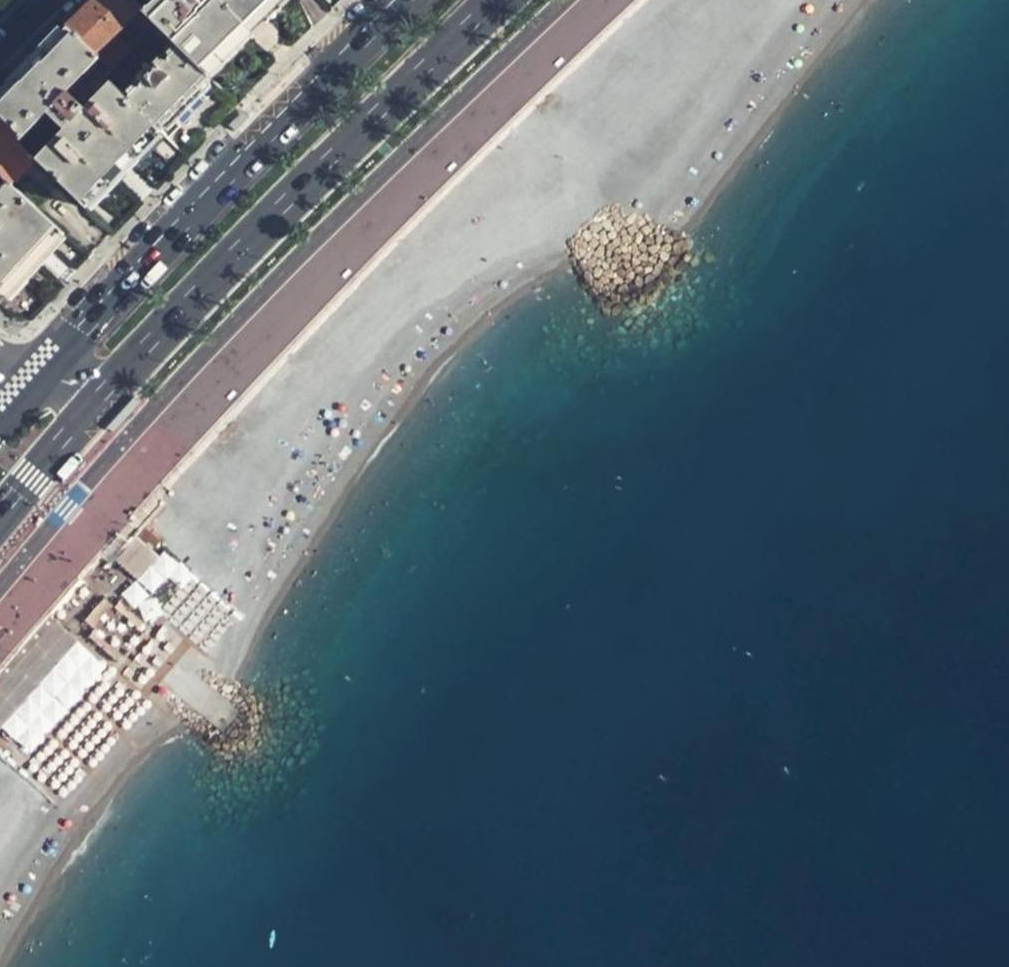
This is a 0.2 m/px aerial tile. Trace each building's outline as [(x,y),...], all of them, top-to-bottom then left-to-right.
[(66,27),(94,54),(103,45),(128,21),(139,10),(129,0),(94,0),(86,8),(66,27)] [(139,10),(155,26),(171,42),(208,77),(250,37),(259,29),(267,20),(288,0),(129,0),(139,10)] [(94,54),(110,70),(155,26),(139,10),(128,21),(140,33),(123,49),(120,45),(112,53),(103,45),(94,54)] [(0,91),(0,120),(11,131),(18,145),(32,158),(83,207),(115,174),(121,169),(125,164),(160,130),(122,92),(105,76),(110,70),(94,54),(66,27),(30,62),(8,83),(0,91)] [(171,42),(122,92),(160,130),(163,127),(183,107),(204,85),(210,79),(208,77),(171,42)] [(0,120),(0,178),(6,184),(32,158),(18,145),(11,131),(0,120)] [(36,260),(40,255),(44,250),(48,246),(60,233),(38,213),(20,197),(6,184),(0,178),(0,300),(36,260)] [(20,197),(38,213),(48,202),(31,186),(20,197)]
